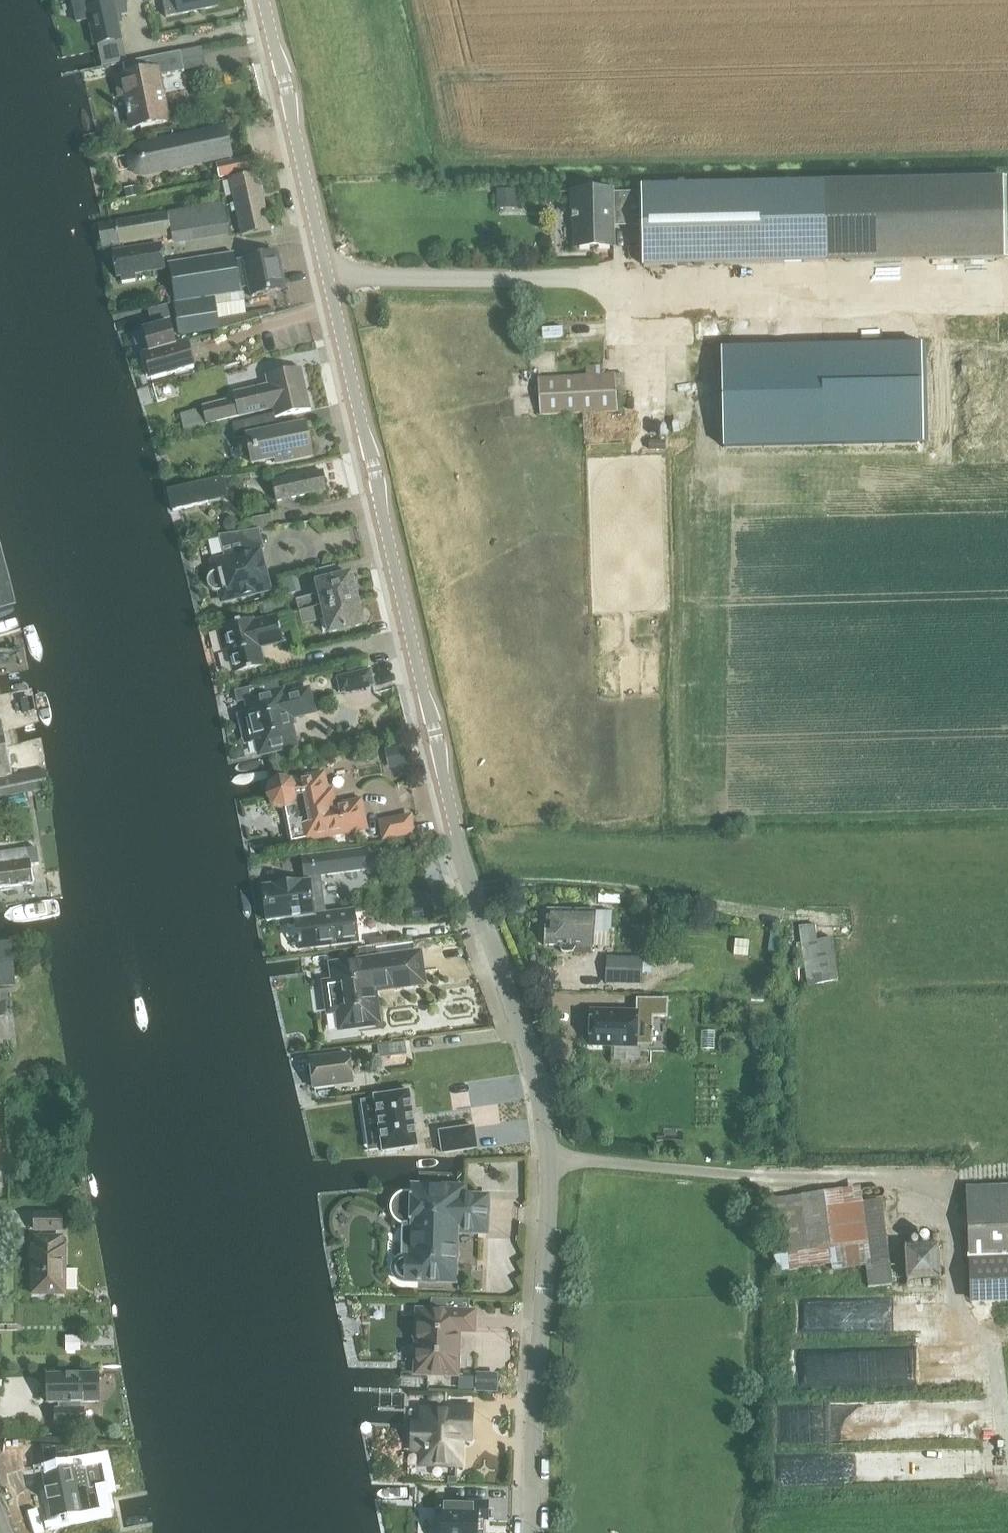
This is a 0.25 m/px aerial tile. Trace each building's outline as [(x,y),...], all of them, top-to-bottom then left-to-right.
[(74,9),(77,22),(89,20),(95,45),(98,44),(101,56),(124,51),(122,39),(113,0),(72,0),(74,9)] [(166,17),(217,7),(215,0),(163,0),(166,17)] [(185,71),(181,51),(124,62),(126,74),(116,76),(120,97),(125,96),(131,128),(170,121),(161,76),(185,71)] [(135,171),(143,173),(149,173),(231,155),(225,128),(142,146),(136,148),(133,150),(131,152),(130,155),(129,158),(129,162),(130,165),(132,168),(135,171)] [(220,164),(217,165),(220,178),(223,177),(257,169),(254,157),(220,164)] [(242,235),(270,229),(259,174),(230,180),(235,203),(231,204),(232,212),(237,211),(242,235)] [(1004,178),(823,181),(642,185),(642,192),(612,192),(612,190),(574,191),(575,245),(613,245),(613,226),(643,225),(644,266),(824,261),(1006,257),(1004,178)] [(139,184),(126,186),(128,196),(140,194),(139,184)] [(518,208),(518,190),(497,190),(497,209),(518,208)] [(165,214),(116,222),(120,245),(169,237),(165,214)] [(170,263),(164,264),(161,245),(118,252),(117,245),(120,245),(116,222),(100,224),(105,254),(115,252),(119,278),(121,278),(122,282),(136,279),(135,275),(169,269),(171,268),(170,263)] [(252,297),(286,289),(278,251),(236,260),(235,252),(170,263),(171,268),(169,269),(175,303),(214,296),(241,292),(241,288),(250,287),(252,297)] [(220,330),(214,296),(175,303),(180,336),(220,330)] [(150,379),(196,366),(189,342),(176,345),(169,322),(144,329),(150,353),(143,355),(150,379)] [(562,327),(542,328),(543,338),(563,337),(562,327)] [(893,343),(693,347),(695,447),(895,443),(893,343)] [(618,410),(616,373),(603,374),(603,365),(590,365),(591,375),(538,378),(540,415),(618,410)] [(275,414),(273,414),(274,418),(311,410),(301,368),(267,376),(269,385),(234,393),(235,398),(203,406),(204,409),(181,415),(185,429),(273,408),(275,414)] [(276,428),(274,418),(273,414),(233,424),(237,439),(248,436),(253,464),(275,459),(276,464),(312,457),(306,423),(276,428)] [(650,441),(649,451),(666,451),(667,441),(650,441)] [(278,501),(327,490),(323,471),(274,481),(278,501)] [(224,479),(168,492),(173,513),(229,499),(224,479)] [(229,519),(225,524),(227,529),(231,532),(237,531),(240,526),(239,521),(234,518),(229,519)] [(216,572),(214,572),(210,576),(208,581),(210,587),(214,591),(219,593),(221,592),(223,601),(270,590),(260,551),(245,555),(240,533),(220,535),(226,559),(214,562),(216,572)] [(317,595),(299,600),(302,613),(359,599),(356,587),(358,587),(356,577),(354,577),(353,574),(339,577),(336,566),(317,571),(320,582),(319,582),(322,594),(317,595)] [(293,577),(283,580),(286,595),(296,593),(293,577)] [(364,610),(362,611),(359,599),(302,613),(305,624),(323,620),(326,631),(331,630),(332,633),(365,624),(365,621),(367,620),(364,610)] [(253,619),(247,620),(224,626),(225,629),(221,630),(227,651),(230,651),(236,674),(265,667),(259,644),(284,638),(278,616),(254,622),(253,619)] [(371,670),(339,678),(342,692),(375,684),(371,670)] [(277,681),(235,692),(238,703),(243,701),(246,714),(244,715),(238,716),(245,744),(247,744),(251,743),(259,741),(262,754),(297,745),(292,725),(296,724),(295,716),(314,711),(309,690),(285,696),(283,691),(280,692),(277,681)] [(13,776),(1,722),(0,716),(0,778),(13,776)] [(411,765),(406,744),(385,749),(390,770),(411,765)] [(45,770),(19,775),(22,793),(48,788),(45,770)] [(269,784),(266,796),(273,807),(282,809),(289,842),(366,827),(361,801),(336,806),(333,791),(328,792),(325,774),(288,781),(287,778),(279,776),(269,784)] [(411,817),(383,822),(386,837),(413,831),(411,817)] [(37,848),(30,849),(10,851),(15,886),(33,883),(30,863),(39,862),(38,851),(37,851),(37,848)] [(268,921),(325,914),(320,876),(366,871),(364,850),(303,857),(306,881),(264,886),(268,921)] [(0,853),(0,888),(15,886),(10,851),(0,853)] [(296,941),(298,940),(299,948),(338,944),(337,939),(358,936),(355,910),(325,914),(295,918),(296,926),(295,926),(293,930),(294,937),(296,941)] [(545,928),(545,945),(560,945),(563,952),(573,952),(577,946),(595,946),(595,934),(611,935),(612,912),(548,910),(547,928),(545,928)] [(800,924),(809,984),(839,980),(834,938),(818,939),(817,924),(800,924)] [(387,937),(370,939),(371,945),(388,943),(387,937)] [(741,941),(739,956),(753,958),(755,943),(741,941)] [(336,1011),(341,1010),(343,1026),(341,1027),(341,1028),(379,1023),(374,990),(424,983),(420,953),(332,965),(333,966),(335,966),(337,982),(332,983),(328,987),(331,1008),(336,1011)] [(608,958),(607,982),(642,983),(642,973),(652,974),(653,963),(642,963),(642,959),(608,958)] [(592,1011),(591,1046),(637,1047),(637,1046),(653,1047),(653,1018),(668,1018),(669,1000),(637,999),(636,1012),(592,1011)] [(8,1034),(6,1006),(0,1006),(0,1044),(1,1044),(0,1035),(8,1034)] [(403,1041),(387,1043),(389,1055),(405,1053),(403,1041)] [(350,1054),(311,1059),(314,1087),(354,1082),(350,1054)] [(378,1115),(365,1117),(367,1135),(381,1133),(383,1149),(383,1150),(383,1152),(418,1147),(418,1145),(410,1093),(410,1091),(408,1091),(408,1092),(377,1096),(375,1096),(375,1098),(376,1099),(378,1115)] [(474,1127),(440,1132),(443,1154),(478,1148),(474,1127)] [(966,1188),(971,1298),(1007,1297),(1007,1186),(966,1188)] [(391,1205),(391,1209),(391,1212),(392,1215),(394,1218),(396,1220),(399,1222),(401,1224),(405,1225),(404,1258),(401,1258),(400,1259),(398,1261),(397,1262),(396,1264),(395,1266),(395,1268),(395,1270),(395,1272),(396,1274),(397,1276),(399,1277),(401,1279),(403,1280),(406,1280),(455,1281),(457,1231),(487,1232),(488,1196),(464,1196),(463,1195),(458,1195),(458,1193),(408,1192),(404,1192),(401,1193),(398,1194),(396,1196),(394,1198),(392,1201),(391,1205)] [(774,1249),(780,1268),(791,1270),(833,1264),(834,1269),(870,1263),(862,1202),(844,1204),(842,1192),(769,1201),(774,1249)] [(36,1230),(62,1230),(62,1214),(36,1214),(36,1230)] [(66,1294),(65,1246),(63,1246),(62,1237),(36,1237),(36,1246),(33,1246),(33,1294),(66,1294)] [(418,1341),(417,1352),(417,1353),(426,1353),(425,1374),(457,1375),(459,1330),(474,1331),(475,1312),(469,1312),(469,1300),(432,1299),(431,1311),(419,1311),(418,1323),(416,1327),(415,1330),(415,1333),(415,1337),(418,1341)] [(81,1337),(66,1337),(66,1351),(81,1351),(81,1337)] [(63,1403),(63,1409),(57,1409),(57,1424),(83,1423),(83,1409),(77,1409),(77,1403),(99,1402),(98,1374),(48,1375),(49,1403),(63,1403)] [(433,1393),(430,1396),(430,1400),(433,1402),(439,1402),(442,1400),(442,1396),(439,1393),(433,1393)] [(417,1429),(417,1445),(421,1449),(426,1449),(426,1464),(462,1466),(462,1439),(472,1439),(472,1429),(473,1406),(446,1405),(446,1410),(427,1410),(427,1411),(427,1425),(421,1425),(417,1429)] [(75,1448),(42,1446),(46,1466),(77,1460),(75,1448)] [(86,1466),(44,1474),(53,1521),(103,1511),(98,1487),(91,1488),(86,1466)] [(435,1532),(478,1532),(478,1520),(485,1520),(488,1521),(488,1502),(484,1502),(463,1501),(464,1488),(442,1487),(442,1501),(439,1501),(439,1517),(436,1517),(435,1532)]
